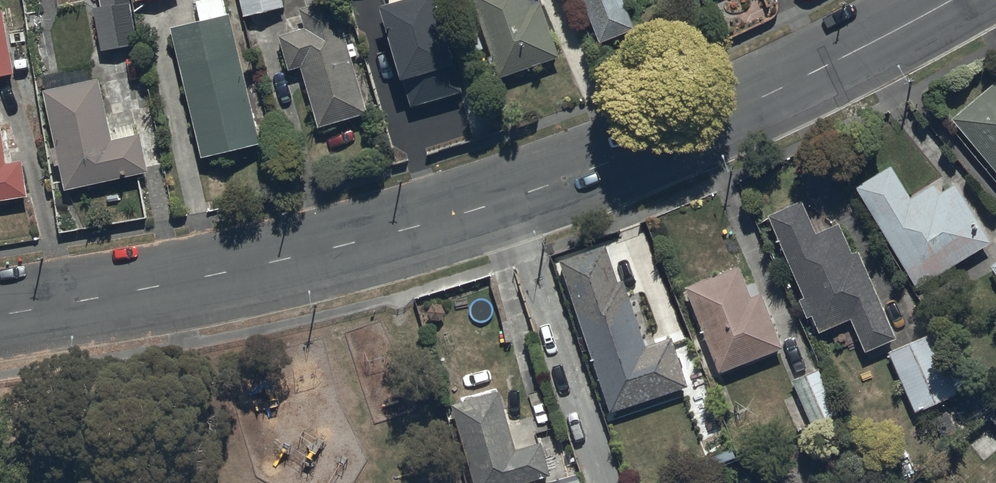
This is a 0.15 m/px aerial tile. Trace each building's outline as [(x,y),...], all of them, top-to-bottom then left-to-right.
[(102,5),(94,6),(100,50),(139,44),(132,0),(101,0),(102,5)] [(200,18),(173,24),(203,153),(261,140),(232,11),(227,12),(224,0),(196,0),(200,18)] [(244,13),(285,5),(284,0),(241,0),(244,13)] [(300,6),(306,27),(282,33),(291,68),(304,64),(320,124),(368,111),(338,0),(321,0),(300,6)] [(465,92),(438,0),(400,0),(383,5),(413,107),(465,92)] [(499,75),(560,55),(541,0),(539,0),(533,2),(533,0),(474,0),(499,75)] [(601,40),(636,26),(626,0),(585,0),(601,40)] [(17,70),(6,7),(0,8),(0,73),(17,70)] [(67,187),(93,182),(132,173),(149,170),(142,132),(138,133),(135,122),(117,125),(118,129),(112,130),(101,76),(46,87),(57,145),(54,145),(58,163),(63,162),(67,187)] [(952,116),(995,169),(995,79),(952,116)] [(29,194),(24,158),(8,160),(2,118),(0,119),(0,199),(29,194)] [(892,163),(856,185),(917,286),(992,241),(956,182),(942,190),(936,181),(912,196),(892,163)] [(770,211),(804,293),(800,295),(807,312),(811,310),(820,330),(852,316),(866,350),(898,337),(860,247),(852,250),(840,220),(816,230),(803,197),(770,211)] [(561,256),(613,408),(690,382),(674,333),(647,342),(625,275),(619,277),(607,241),(561,256)] [(740,263),(685,284),(720,369),(783,346),(761,289),(751,292),(740,263)] [(932,331),(888,350),(915,411),(959,392),(932,331)] [(450,402),(472,482),(515,482),(552,472),(543,439),(516,446),(500,388),(450,402)] [(530,482),(586,482),(582,469),(530,482)]
